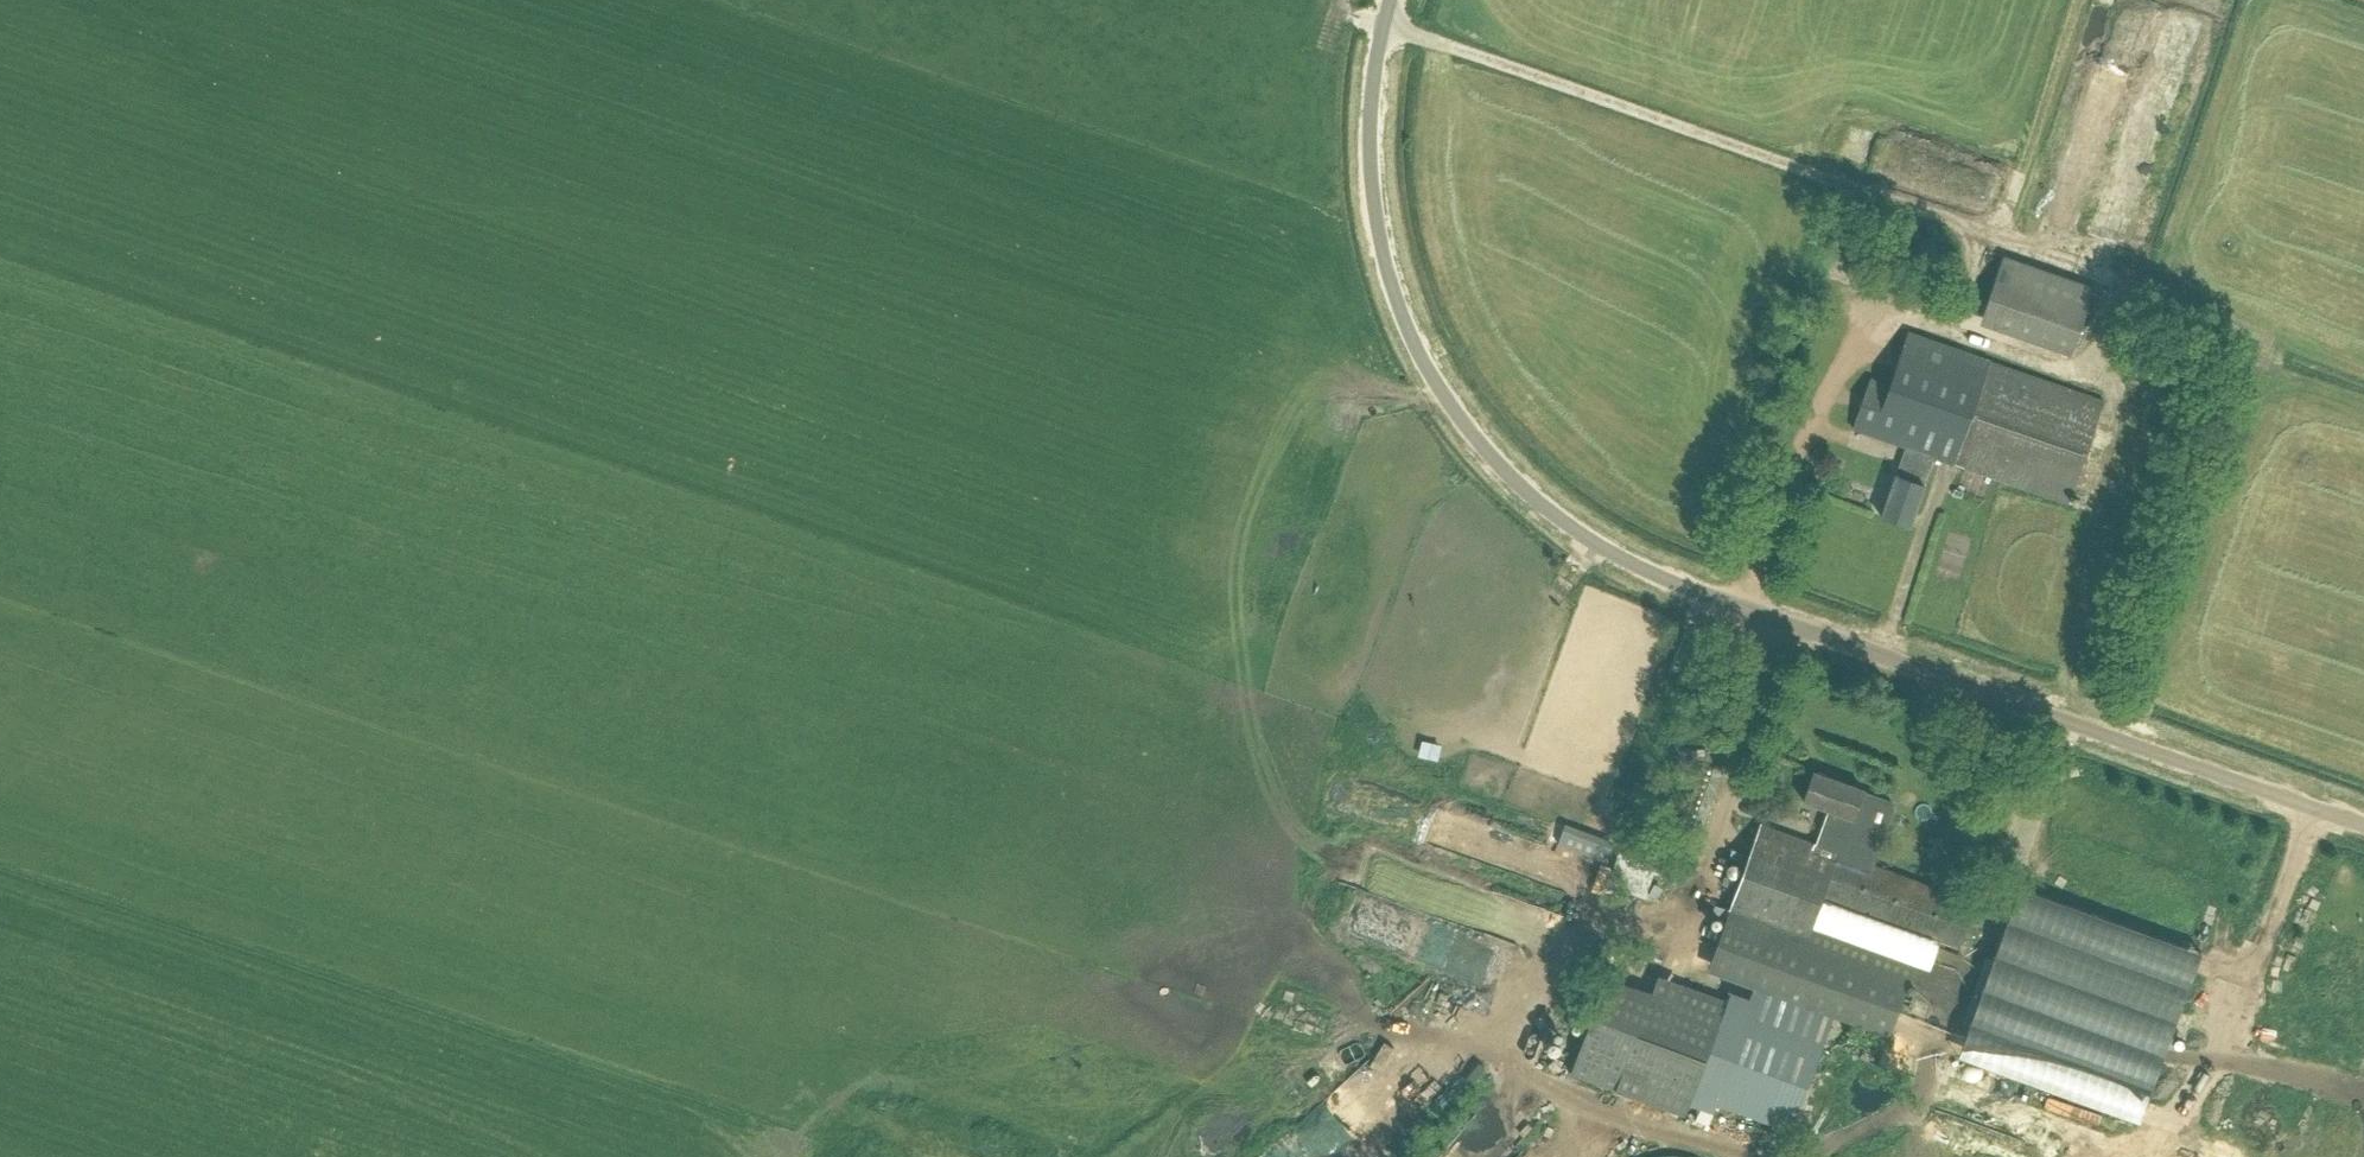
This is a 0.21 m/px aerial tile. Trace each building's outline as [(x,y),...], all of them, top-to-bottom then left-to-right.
[(2094,286),(2002,255),(1982,314),(2074,345),(2094,286)] [(2105,400),(1907,330),(1887,388),(1870,381),(1853,429),(1917,452),(1907,480),(1895,476),(1880,518),(1909,528),(1934,458),(2068,506),(2105,400)] [(2082,476),(2100,484),(2109,464),(2092,456),(2082,476)] [(1916,966),(1928,970),(1937,945),(1957,952),(1974,906),(1840,856),(1863,792),(1815,775),(1804,803),(1831,813),(1818,847),(1760,825),(1707,969),(1890,1036),(1916,966)] [(2019,886),(1957,1056),(2139,1122),(2201,952),(2019,886)] [(1727,1001),(1655,974),(1649,992),(1605,976),(1569,1074),(1684,1117),(1727,1001)]
